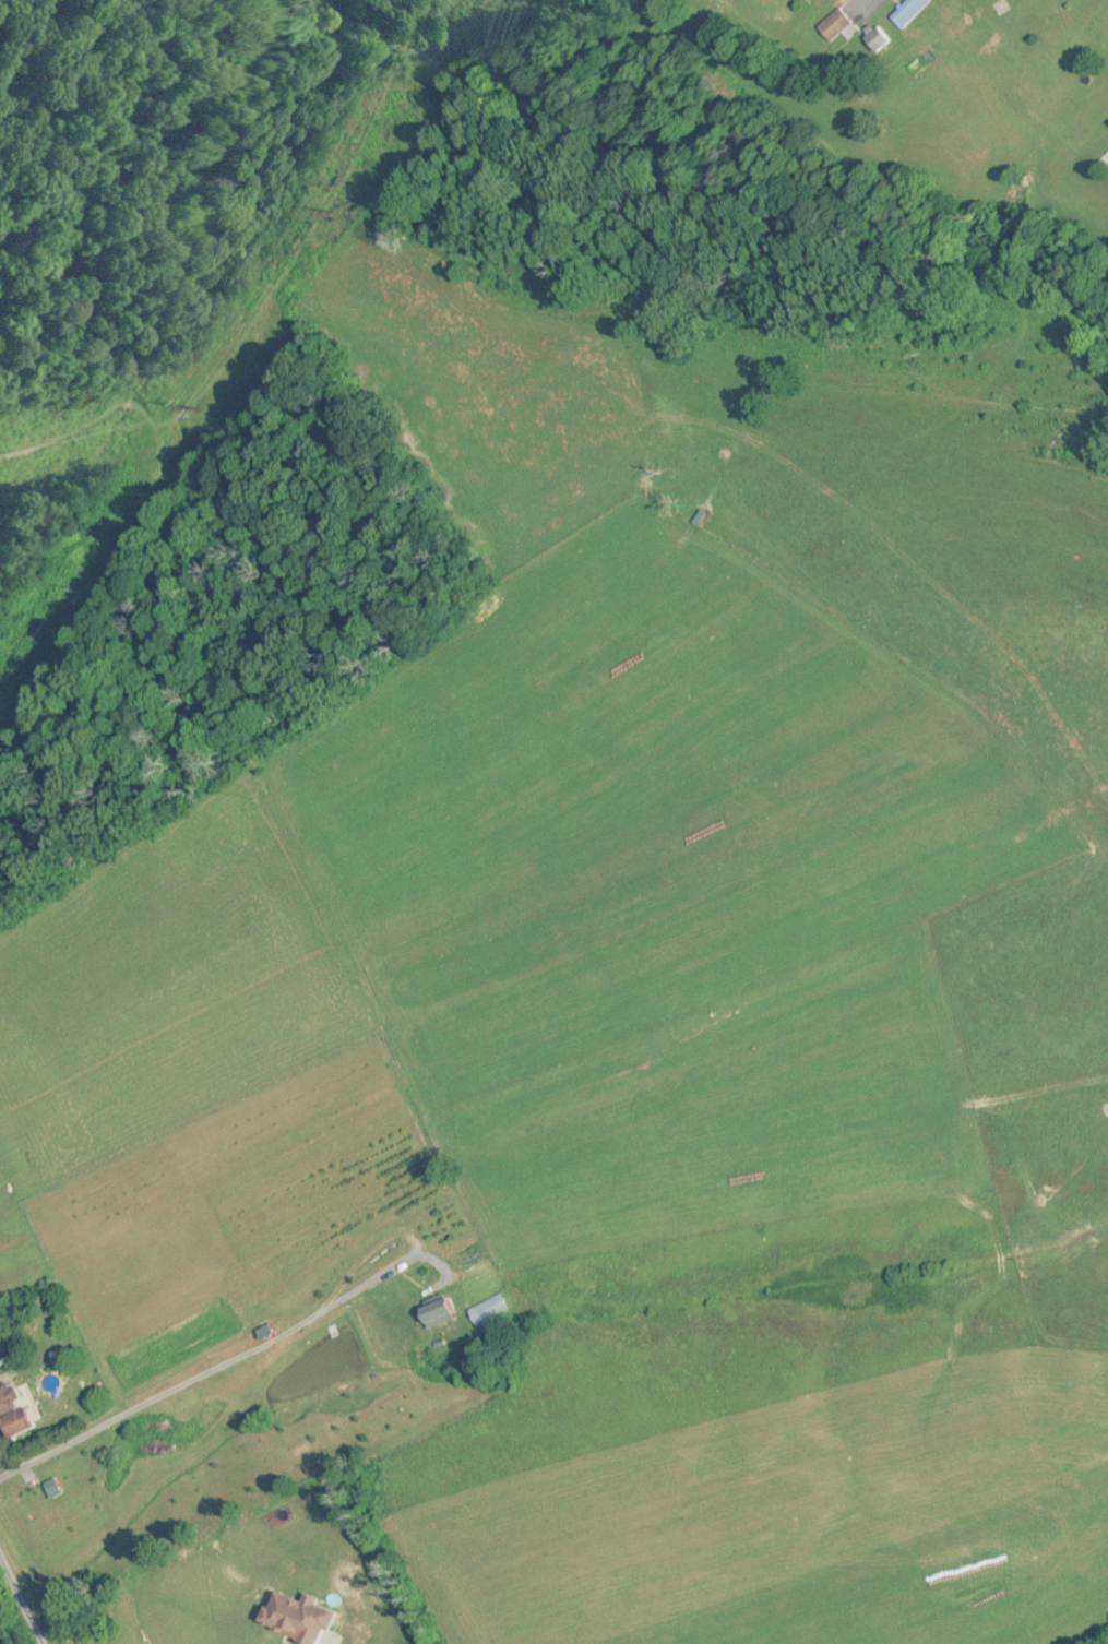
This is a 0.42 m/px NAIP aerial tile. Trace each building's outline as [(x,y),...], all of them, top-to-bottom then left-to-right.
[(928,2),(926,0),(905,0),(887,18),(899,31),(928,2)] [(847,43),(858,32),(835,9),(814,30),(828,44),(839,34),(847,43)] [(874,56),(889,40),(874,26),(859,42),(874,56)] [(457,1317),(448,1299),(417,1314),(426,1333),(457,1317)] [(14,1441),(50,1430),(43,1406),(31,1410),(22,1381),(0,1388),(0,1396),(14,1441)]
